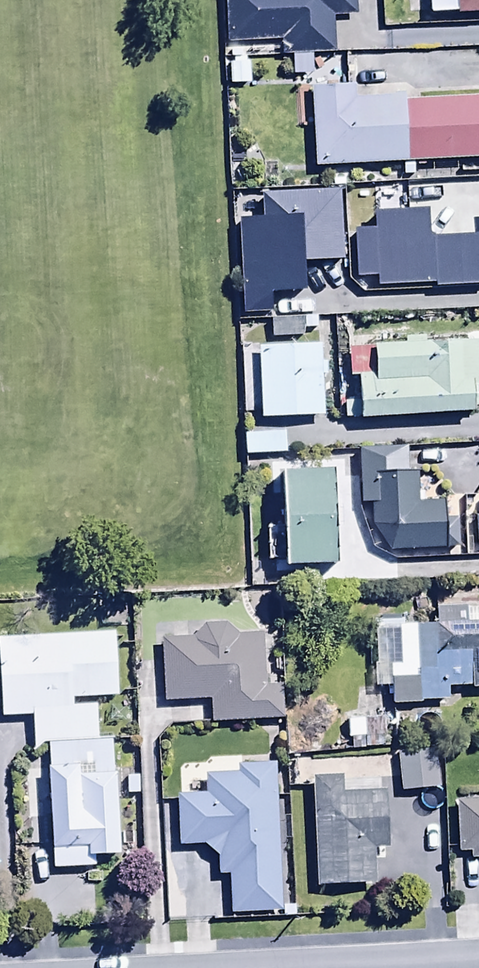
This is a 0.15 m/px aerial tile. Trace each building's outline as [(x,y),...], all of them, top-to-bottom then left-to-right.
[(228,43),(277,41),(278,56),(335,53),(333,16),(354,15),(354,0),(226,0),(228,43)] [(429,13),(478,11),(478,0),(429,0),(429,13)] [(405,165),(402,102),(402,97),(352,99),(352,86),(310,88),(314,169),(405,165)] [(405,165),(478,161),(478,98),(402,102),(405,165)] [(341,192),(262,195),(263,222),(237,223),(240,313),(273,312),(272,294),(305,293),(304,264),(344,262),(341,192)] [(358,220),(362,284),(468,277),(466,245),(454,246),(451,192),(421,194),(422,214),(416,214),(415,203),(382,205),(383,218),(358,220)] [(271,342),(302,341),(302,330),(318,329),(318,320),(270,321),(271,342)] [(345,420),(474,414),(474,409),(478,409),(478,342),(425,345),(425,339),(403,340),(403,344),(347,347),(349,379),(359,379),(360,402),(344,403),(345,420)] [(322,346),(258,347),(259,418),(323,417),(322,346)] [(286,433),(244,437),(246,459),(288,455),(286,433)] [(405,471),(405,451),(356,451),(358,503),(371,502),(372,527),(389,552),(458,552),(458,519),(444,519),(444,504),(419,504),(419,471),(405,471)] [(283,469),(284,525),(267,525),(268,561),(285,561),(285,567),(339,566),(337,468),(283,469)] [(478,605),(434,606),(435,625),(397,626),(398,641),(415,641),(416,676),(391,677),(392,705),(448,704),(448,687),(478,686),(478,608),(478,605)] [(193,638),(162,640),(164,704),(211,703),(212,723),(282,721),(281,688),(265,688),(263,634),(238,635),(226,625),(205,625),(193,638)] [(0,639),(0,717),(33,716),(34,752),(46,745),(50,873),(95,872),(95,857),(116,856),(113,739),(98,740),(97,705),(74,706),(74,701),(117,700),(115,635),(0,639)] [(437,752),(398,753),(399,791),(438,791),(437,752)] [(279,913),(275,765),(240,764),(240,775),(206,774),(206,797),(179,796),(178,847),(206,847),(218,858),(219,878),(230,878),(231,914),(279,913)] [(342,778),(313,779),(317,888),(373,886),(372,848),(386,848),(384,793),(342,794),(342,778)] [(455,801),(458,852),(470,852),(470,859),(478,859),(478,800),(455,801)]
